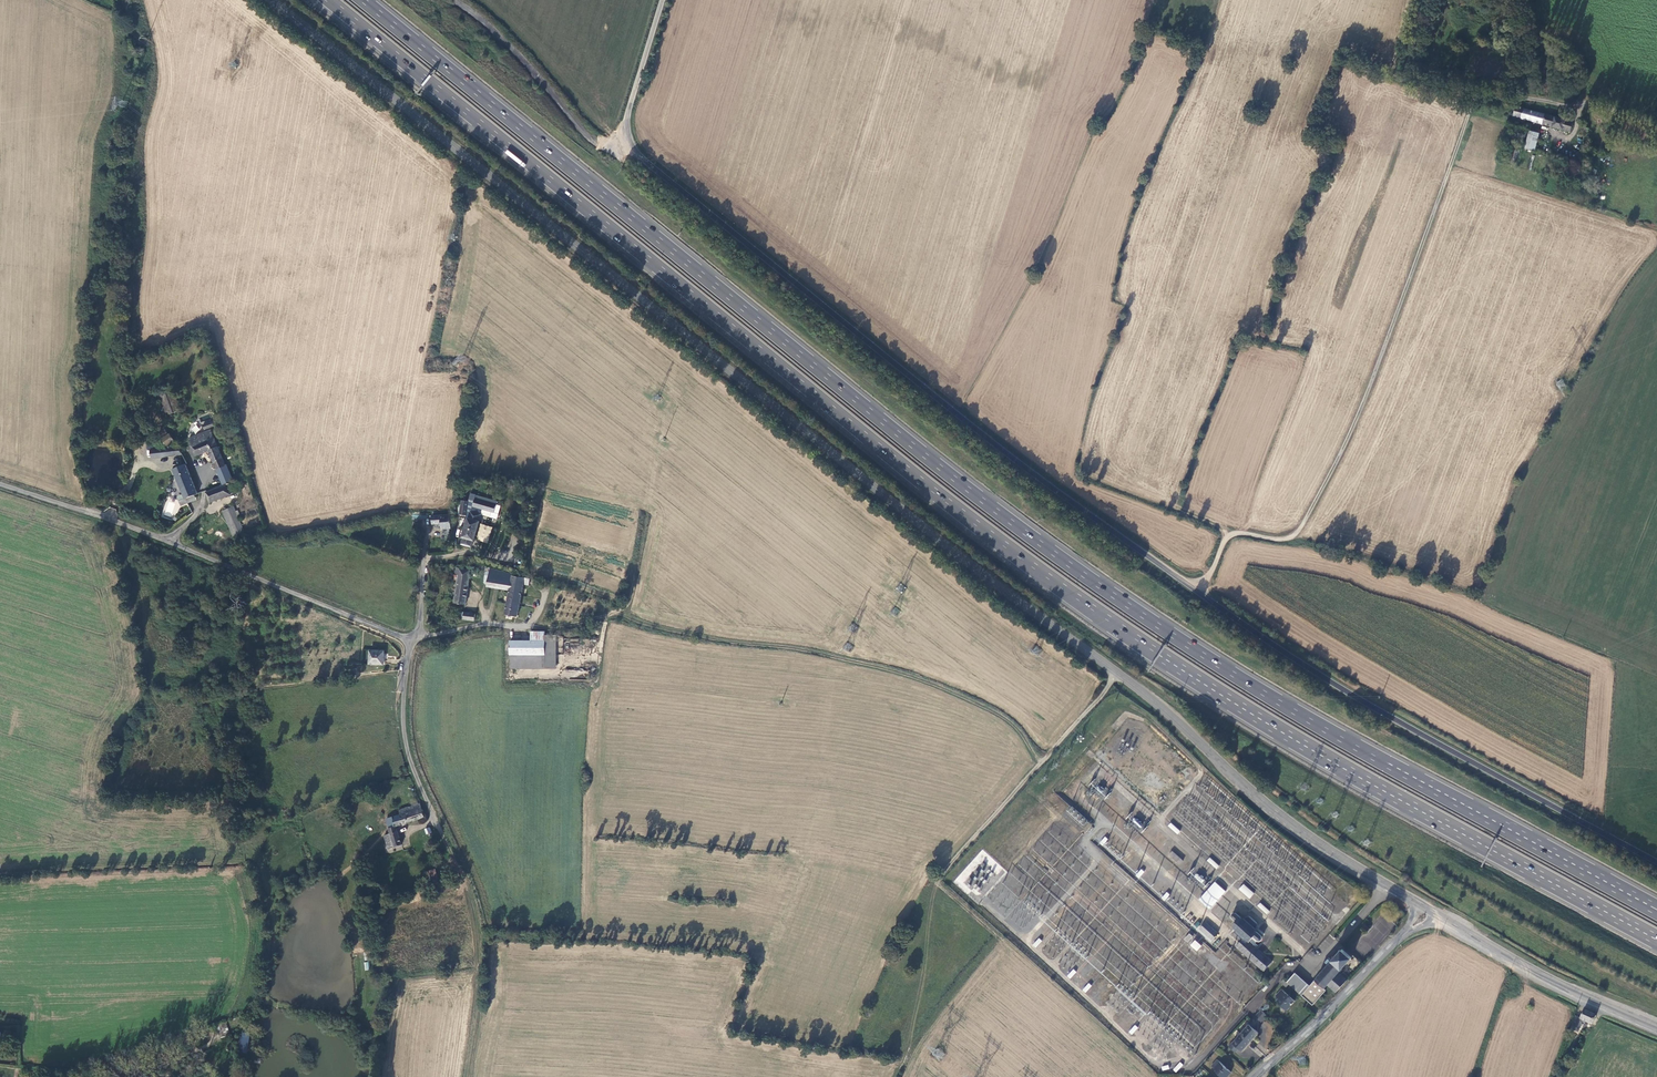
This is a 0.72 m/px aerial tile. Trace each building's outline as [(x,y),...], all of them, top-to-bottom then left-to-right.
[(1573,126),(1517,109),(1513,123),(1524,126),(1526,123),(1570,135),(1573,126)] [(1580,138),(1586,140),(1589,132),(1587,131),(1588,130),(1589,129),(1589,128),(1588,127),(1587,127),(1586,127),(1585,127),(1584,128),(1584,130),(1582,130),(1580,138)] [(1540,137),(1531,135),(1526,151),(1535,154),(1535,153),(1540,137)] [(172,391),(158,396),(166,417),(181,412),(172,391)] [(195,434),(200,430),(196,425),(191,429),(195,434)] [(212,433),(189,441),(196,458),(209,453),(223,486),(233,482),(227,467),(226,467),(212,433)] [(174,442),(171,436),(162,441),(166,447),(174,442)] [(182,455),(179,447),(164,448),(162,449),(162,457),(182,455)] [(186,466),(174,471),(186,500),(187,504),(188,504),(193,502),(191,498),(194,496),(197,495),(186,466)] [(210,505),(231,496),(227,487),(234,485),(233,483),(233,482),(223,486),(224,488),(206,495),(210,505)] [(474,500),(472,508),(493,513),(496,505),(474,500)] [(466,516),(468,502),(461,502),(460,510),(459,515),(466,516)] [(233,538),(244,533),(233,509),(222,513),(233,538)] [(464,539),(462,545),(471,548),(473,541),(474,541),(479,522),(478,522),(480,515),(471,513),(469,520),(468,519),(463,538),(464,539)] [(450,524),(450,516),(433,518),(433,520),(439,520),(439,524),(450,524)] [(423,525),(413,523),(412,527),(417,530),(419,534),(421,535),(423,525)] [(487,543),(493,528),(481,523),(475,539),(487,543)] [(469,571),(464,570),(454,569),(453,575),(458,576),(456,590),(452,589),(451,597),(455,597),(454,605),(465,606),(469,571)] [(513,578),(513,576),(490,569),(489,577),(484,577),(483,584),(488,585),(488,588),(509,592),(507,603),(505,615),(514,617),(516,618),(522,589),(524,580),(513,578)] [(524,580),(522,589),(530,590),(532,582),(524,579),(524,580)] [(486,600),(507,603),(509,592),(488,588),(486,600)] [(544,636),(543,642),(544,656),(544,669),(556,669),(555,636),(544,636)] [(543,642),(516,643),(517,656),(544,656),(543,642)] [(516,643),(509,643),(509,656),(517,656),(516,643)] [(384,652),(371,652),(371,666),(384,666),(384,652)] [(510,670),(544,669),(544,656),(517,656),(509,656),(510,670)] [(425,817),(422,810),(420,804),(399,809),(399,814),(385,818),(390,832),(392,842),(389,843),(390,846),(392,846),(400,844),(395,826),(418,819),(419,822),(423,821),(422,818),(425,817)] [(1072,818),(1069,821),(1083,834),(1092,824),(1071,806),(1065,812),(1072,818)] [(1132,821),(1139,827),(1142,824),(1135,818),(1132,821)] [(1180,830),(1171,822),(1168,825),(1178,833),(1180,830)] [(392,842),(390,832),(383,834),(386,847),(390,846),(389,843),(392,842)] [(1108,839),(1105,836),(1100,842),(1103,845),(1108,839)] [(1182,860),(1171,851),(1168,854),(1179,864),(1182,860)] [(1219,866),(1210,857),(1208,860),(1217,868),(1219,866)] [(1144,872),(1141,869),(1135,876),(1138,878),(1144,872)] [(433,870),(422,872),(426,888),(437,886),(433,870)] [(1194,876),(1203,885),(1207,881),(1197,873),(1194,876)] [(1479,875),(1475,881),(1480,884),(1481,883),(1485,878),(1479,875)] [(1498,896),(1501,890),(1485,878),(1481,883),(1491,890),(1491,891),(1496,894),(1498,896)] [(1225,892),(1215,882),(1199,900),(1209,909),(1225,892)] [(1255,894),(1243,884),(1240,888),(1251,898),(1255,894)] [(1269,910),(1261,902),(1258,905),(1267,913),(1269,910)] [(1262,954),(1252,945),(1257,939),(1258,941),(1260,941),(1262,940),(1262,938),(1262,936),(1255,930),(1257,929),(1258,927),(1258,925),(1257,923),(1250,916),(1248,916),(1246,915),(1245,916),(1242,918),(1234,912),(1233,912),(1231,913),(1231,915),(1231,916),(1232,917),(1236,921),(1232,927),(1236,931),(1233,934),(1240,940),(1235,946),(1260,970),(1262,971),(1270,962),(1262,954)] [(1219,933),(1206,922),(1200,929),(1213,940),(1219,933)] [(1367,931),(1362,926),(1359,930),(1365,935),(1367,931)] [(1193,936),(1190,934),(1185,939),(1188,942),(1193,936)] [(1042,940),(1039,938),(1033,945),(1036,947),(1042,940)] [(1202,945),(1195,940),(1191,944),(1197,950),(1202,945)] [(1232,947),(1224,941),(1219,948),(1226,954),(1232,947)] [(1340,951),(1338,953),(1331,961),(1307,988),(1300,997),(1311,1007),(1325,991),(1324,989),(1326,987),(1334,995),(1345,982),(1337,974),(1350,960),(1340,951)] [(1331,961),(1338,953),(1336,952),(1329,959),(1331,961)] [(1076,972),(1074,969),(1068,976),(1071,978),(1076,972)] [(1285,984),(1300,997),(1307,988),(1293,975),(1285,984)] [(1092,986),(1089,983),(1083,990),(1086,993),(1092,986)] [(1292,1003),(1279,992),(1273,998),(1276,1000),(1274,1003),(1284,1011),(1292,1003)] [(1596,1015),(1584,1010),(1581,1017),(1576,1015),(1574,1020),(1571,1030),(1578,1032),(1583,1021),(1592,1025),(1596,1015)] [(1265,1018),(1258,1012),(1249,1021),(1256,1028),(1265,1018)] [(229,1035),(225,1024),(216,1027),(220,1038),(229,1035)] [(1138,1028),(1136,1025),(1130,1031),(1133,1034),(1138,1028)] [(1255,1036),(1246,1027),(1230,1045),(1239,1054),(1255,1036)] [(249,1032),(240,1032),(239,1052),(248,1052),(249,1032)] [(1222,1051),(1219,1048),(1216,1051),(1222,1057),(1225,1054),(1222,1051)] [(1177,1072),(1183,1064),(1180,1062),(1175,1070),(1177,1072)] [(1215,1062),(1210,1068),(1214,1072),(1213,1073),(1217,1076),(1227,1076),(1229,1075),(1215,1062)]
